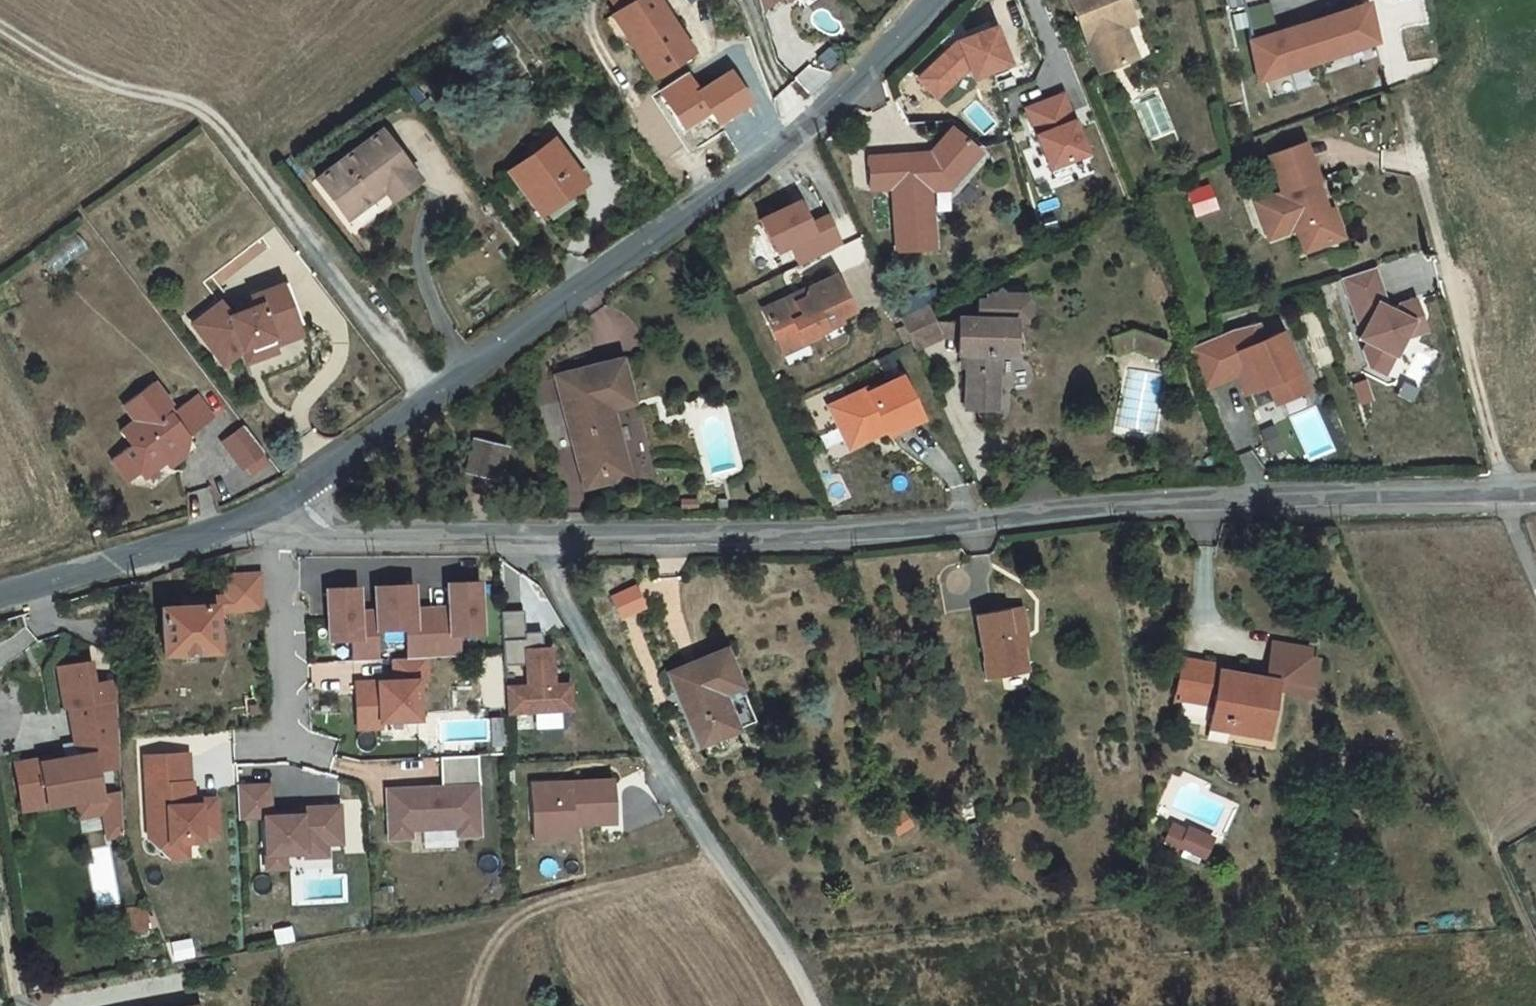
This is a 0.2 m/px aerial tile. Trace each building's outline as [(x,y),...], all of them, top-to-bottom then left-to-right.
[(623,10),(609,19),(623,40),(630,34),(658,75),(696,48),(663,0),(615,0),(623,10)] [(782,0),(760,0),(764,14),(782,0)] [(1104,80),(1135,68),(1117,24),(1134,18),(1127,0),(1072,0),(1104,80)] [(1249,46),(1275,38),(1265,0),(1241,0),(1244,12),(1248,34),(1249,46)] [(1257,85),(1377,46),(1368,8),(1275,38),(1249,46),(1253,62),(1257,85)] [(1134,18),(1117,24),(1135,68),(1140,65),(1128,34),(1138,30),(1134,18)] [(940,99),(971,69),(975,80),(1014,66),(998,27),(960,42),(921,80),(940,99)] [(687,129),(713,112),(720,122),(752,102),(733,72),(702,92),(691,75),(663,93),(687,129)] [(1062,98),(1024,113),(1047,173),(1085,159),(1062,98)] [(982,153),(955,130),(930,158),(923,158),(923,156),(871,159),(873,189),(896,187),(900,252),(934,250),(933,225),(927,226),(925,186),(931,185),(936,190),(950,189),(982,153)] [(400,203),(421,192),(390,137),(324,174),(358,232),(402,207),(400,203)] [(582,190),(549,148),(543,141),(525,155),(532,163),(513,180),(545,221),(571,200),(582,190)] [(1259,207),(1269,234),(1290,226),(1293,237),(1300,234),(1308,257),(1336,247),(1328,224),(1331,217),(1325,201),(1316,204),(1311,190),(1322,185),(1308,148),(1272,161),(1285,198),(1259,207)] [(931,185),(925,186),(927,226),(933,225),(932,190),(936,190),(931,185)] [(1322,185),(1311,190),(1316,204),(1325,201),(1327,200),(1322,185)] [(571,200),(545,221),(553,230),(578,209),(571,200)] [(828,217),(812,225),(801,202),(764,220),(780,252),(793,246),(800,261),(840,242),(828,217)] [(1328,224),(1336,247),(1346,244),(1336,216),(1331,217),(1328,224)] [(1269,234),(1272,244),(1293,237),(1290,226),(1269,234)] [(1370,273),(1341,283),(1360,337),(1358,342),(1366,346),(1362,356),(1367,370),(1384,378),(1401,342),(1409,324),(1418,321),(1412,303),(1396,309),(1392,316),(1385,313),(1370,273)] [(838,275),(766,309),(781,339),(800,330),(805,339),(843,321),(841,316),(854,310),(838,275)] [(902,303),(908,315),(928,305),(922,292),(902,303)] [(287,293),(280,295),(294,337),(301,335),(287,293)] [(219,309),(191,329),(220,371),(238,358),(246,355),(251,368),(273,360),(271,354),(269,346),(294,337),(280,295),(250,305),(253,315),(229,323),(219,309)] [(908,315),(902,318),(905,326),(912,342),(916,351),(943,340),(961,341),(961,361),(971,361),(970,411),(997,411),(998,355),(1015,356),(1016,325),(1027,325),(1027,321),(1032,316),(1032,308),(1025,304),(1023,303),(1023,297),(985,296),(985,321),(934,319),(927,305),(908,315)] [(1418,321),(1409,324),(1401,342),(1423,335),(1418,321)] [(905,326),(898,330),(906,345),(912,342),(905,326)] [(1223,342),(1197,355),(1210,390),(1227,383),(1219,364),(1231,359),(1234,368),(1243,365),(1247,375),(1238,379),(1246,398),(1268,390),(1275,410),(1306,398),(1283,338),(1267,344),(1260,328),(1223,342)] [(807,344),(805,339),(800,330),(781,339),(788,354),(807,344)] [(1133,332),(1112,340),(1118,356),(1134,349),(1162,361),(1170,345),(1133,332)] [(294,337),(269,346),(271,354),(297,346),(294,337)] [(246,355),(238,358),(242,370),(251,368),(246,355)] [(606,402),(631,394),(623,359),(555,376),(579,475),(619,465),(606,402)] [(1231,359),(1219,364),(1227,383),(1238,379),(1247,375),(1243,365),(1234,368),(1231,359)] [(831,407),(852,455),(889,438),(885,430),(920,414),(905,379),(868,395),(866,391),(831,407)] [(209,431),(189,405),(174,415),(170,409),(174,406),(158,385),(130,402),(140,418),(124,428),(136,444),(128,449),(150,478),(170,464),(177,474),(196,460),(186,447),(209,431)] [(202,396),(189,405),(209,431),(221,422),(202,396)] [(244,427),(222,443),(240,469),(263,454),(244,427)] [(492,477),(497,444),(466,439),(461,472),(492,477)] [(136,488),(150,478),(128,449),(115,459),(136,488)] [(619,465),(579,475),(582,489),(622,478),(619,465)] [(229,579),(230,597),(265,595),(264,578),(229,579)] [(353,589),(322,590),(325,642),(348,641),(349,662),(374,661),(373,631),(411,629),(413,659),(421,658),(455,657),(454,635),(477,634),(475,583),(443,584),(445,609),(410,611),(409,586),(371,588),(372,613),(355,614),(353,589)] [(634,587),(614,596),(622,616),(643,607),(634,587)] [(184,603),(184,610),(218,610),(218,615),(266,612),(265,595),(230,597),(230,600),(184,603)] [(220,656),(218,615),(218,610),(184,610),(163,612),(165,659),(220,656)] [(1030,644),(1023,612),(978,618),(989,681),(1030,674),(1025,646),(1030,644)] [(538,619),(505,621),(507,676),(529,675),(530,696),(510,697),(511,723),(583,720),(582,694),(566,694),(565,657),(556,658),(555,641),(538,642),(538,619)] [(1275,644),(1269,681),(1278,682),(1277,690),(1314,695),(1316,681),(1287,676),(1292,647),(1275,644)] [(1313,650),(1292,647),(1287,676),(1316,681),(1320,660),(1311,659),(1313,650)] [(754,729),(725,657),(670,680),(700,751),(754,729)] [(390,682),(351,684),(353,729),(377,728),(377,722),(415,720),(413,682),(422,681),(421,658),(413,659),(389,660),(390,682)] [(52,758),(17,763),(23,803),(42,800),(43,808),(78,802),(81,818),(104,814),(108,838),(125,836),(123,794),(102,798),(98,772),(122,768),(118,681),(96,685),(92,663),(68,667),(74,706),(72,706),(80,757),(53,761),(52,758)] [(321,687),(349,687),(349,672),(342,672),(342,663),(321,663),(321,687)] [(1237,671),(1184,663),(1179,701),(1216,707),(1214,715),(1233,718),(1231,732),(1270,738),(1277,690),(1278,682),(1269,681),(1236,676),(1237,671)] [(1212,729),(1231,732),(1233,718),(1214,715),(1212,729)] [(190,754),(146,756),(149,823),(162,822),(170,830),(171,843),(188,842),(204,842),(203,836),(219,835),(217,800),(194,801),(194,782),(191,782),(190,754)] [(424,795),(390,797),(392,846),(414,844),(414,836),(459,834),(460,842),(482,841),(479,793),(482,793),(480,762),(443,764),(444,794),(437,794),(437,801),(424,801),(424,795)] [(616,782),(535,785),(536,828),(574,827),(617,825),(616,782)] [(276,787),(243,789),(245,820),(270,819),(271,857),(291,856),(310,855),(310,860),(333,859),(332,847),(347,846),(346,808),(308,810),(308,812),(308,816),(277,818),(277,814),(276,787)] [(162,822),(149,823),(150,840),(170,858),(189,857),(188,842),(171,843),(170,830),(162,822)] [(1188,833),(1173,826),(1167,842),(1206,859),(1211,847),(1186,837),(1188,833)] [(574,827),(536,828),(536,840),(574,839),(574,827)] [(1214,840),(1189,830),(1188,833),(1186,837),(1211,847),(1214,840)] [(291,856),(271,857),(272,872),(292,871),(291,856)] [(149,906),(128,907),(129,922),(149,921),(149,906)]
